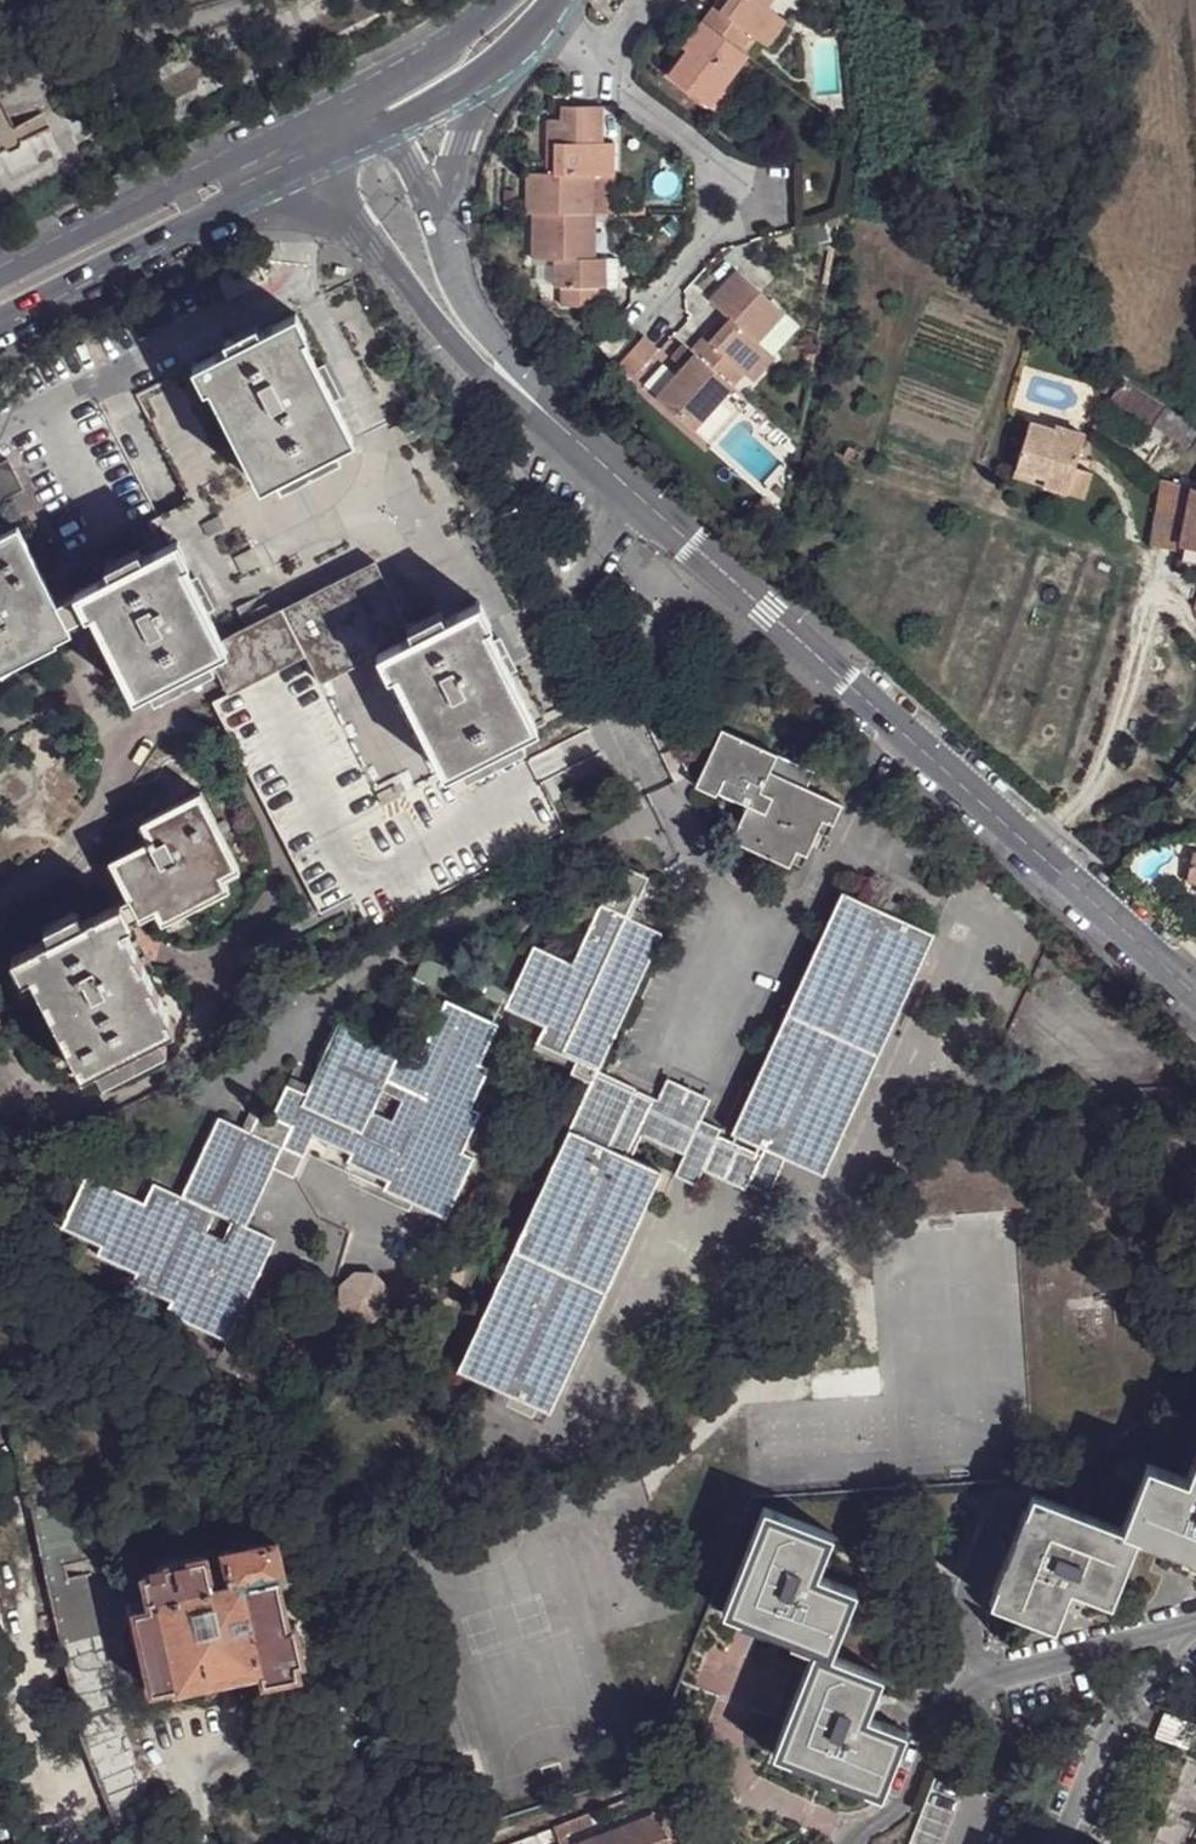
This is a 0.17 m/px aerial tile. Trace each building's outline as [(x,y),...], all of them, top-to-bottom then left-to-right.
[(745,48),(757,31),(763,36),(782,10),(773,3),(775,0),(722,0),(707,20),(745,48)] [(782,10),(763,36),(772,43),(792,17),(782,10)] [(745,48),(707,20),(689,45),(693,48),(688,55),(674,73),(729,113),(741,98),(726,87),(741,66),(751,52),(745,48)] [(693,48),(689,45),(684,52),(688,55),(693,48)] [(741,66),(726,87),(741,98),(756,78),(741,66)] [(538,210),(595,210),(595,172),(606,172),(606,139),(606,103),(566,103),(566,117),(552,118),(552,171),(534,170),(533,210),(538,210)] [(606,139),(606,172),(620,172),(620,139),(606,139)] [(598,210),(620,211),(620,172),(606,172),(595,172),(595,210),(598,210)] [(651,198),(625,198),(624,211),(651,211),(651,198)] [(595,210),(538,210),(538,256),(559,256),(559,283),(564,283),(564,301),(601,301),(601,283),(607,283),(608,256),(598,256),(598,210),(595,210)] [(608,256),(607,283),(619,283),(619,256),(608,256)] [(697,286),(706,296),(736,271),(728,261),(697,286)] [(702,352),(737,385),(750,372),(771,348),(764,342),(791,312),(744,270),(717,300),(731,313),(698,350),(702,352)] [(301,314),(312,337),(318,334),(308,311),(301,314)] [(347,444),(364,437),(312,337),(301,314),(271,329),(236,347),(209,360),(219,383),(269,483),(286,475),(347,444)] [(236,347),(271,329),(268,321),(234,337),(236,347)] [(617,323),(601,341),(618,355),(633,336),(617,323)] [(624,362),(638,375),(663,346),(649,333),(624,362)] [(771,348),(750,372),(759,382),(781,357),(771,348)] [(737,385),(702,352),(662,395),(699,427),(737,385)] [(219,383),(209,360),(203,364),(214,386),(219,383)] [(1195,444),(1195,430),(1120,381),(1106,401),(1189,452),(1195,444)] [(414,435),(433,426),(427,415),(409,423),(414,435)] [(1025,424),(1010,468),(1040,479),(1038,485),(1062,493),(1070,470),(1080,437),(1050,426),(1049,431),(1025,424)] [(433,426),(414,435),(418,443),(436,433),(433,426)] [(347,444),(286,475),(291,484),(351,454),(347,444)] [(1149,448),(1138,465),(1147,471),(1158,453),(1149,448)] [(34,486),(24,467),(19,456),(0,465),(0,503),(34,486)] [(1010,468),(1008,476),(1038,485),(1040,479),(1010,468)] [(1078,500),(1086,475),(1070,470),(1062,493),(1078,500)] [(1184,509),(1187,492),(1160,486),(1156,503),(1184,509)] [(1191,492),(1187,492),(1184,509),(1178,547),(1195,550),(1195,493),(1191,492)] [(1178,547),(1184,509),(1156,503),(1146,548),(1176,555),(1178,547)] [(229,517),(211,526),(218,539),(236,529),(229,517)] [(61,628),(63,634),(80,626),(77,618),(98,606),(89,586),(66,597),(28,521),(0,535),(0,659),(61,628)] [(182,540),(192,562),(198,560),(188,537),(182,540)] [(89,586),(98,606),(141,692),(156,685),(219,653),(233,646),(192,562),(182,540),(150,555),(120,571),(89,586)] [(251,572),(272,562),(264,546),(244,556),(251,572)] [(120,571),(150,555),(147,547),(116,563),(120,571)] [(224,662),(236,692),(316,652),(329,677),(383,652),(389,648),(419,633),(382,559),(232,634),(236,645),(233,646),(219,653),(224,662)] [(482,602),(493,626),(499,622),(489,599),(482,602)] [(529,732),(544,725),(493,626),(482,602),(419,633),(389,648),(402,672),(450,773),(465,765),(529,732)] [(0,659),(0,672),(66,640),(63,634),(61,628),(0,659)] [(402,672),(389,648),(383,652),(396,675),(402,672)] [(219,653),(156,685),(160,693),(224,662),(219,653)] [(553,719),(575,708),(572,701),(550,712),(553,719)] [(727,729),(702,782),(722,791),(752,806),(769,814),(777,797),(765,791),(775,771),(782,756),(727,729)] [(529,732),(465,765),(470,773),(533,741),(529,732)] [(782,756),(775,771),(808,786),(815,772),(782,756)] [(769,814),(752,806),(736,840),(792,866),(800,851),(810,856),(827,821),(836,826),(846,805),(808,786),(775,771),(765,791),(777,797),(769,814)] [(398,775),(382,782),(391,800),(400,795),(395,784),(401,781),(398,775)] [(382,782),(373,787),(382,805),(391,800),(382,782)] [(722,791),(702,782),(700,786),(719,796),(722,791)] [(135,892),(146,913),(162,906),(230,871),(246,864),(207,785),(148,817),(157,834),(117,855),(135,892)] [(605,904),(633,917),(653,876),(624,863),(605,904)] [(230,871),(162,906),(167,917),(236,884),(230,871)] [(127,896),(138,917),(146,913),(135,892),(127,896)] [(767,1147),(786,1155),(823,1172),(935,935),(895,916),(879,908),(847,893),(735,1132),(767,1147)] [(166,1030),(180,1022),(130,922),(138,917),(127,896),(89,915),(56,932),(26,947),(37,968),(87,1067),(103,1061),(166,1030)] [(885,896),(879,908),(895,916),(901,904),(885,896)] [(537,944),(516,991),(510,1004),(509,1006),(549,1025),(541,1041),(581,1059),(601,1068),(665,932),(633,917),(605,904),(577,963),(537,944)] [(56,932),(89,915),(83,905),(50,921),(56,932)] [(37,968),(26,947),(18,951),(29,972),(37,968)] [(383,1039),(396,1044),(406,1024),(409,1026),(421,1002),(418,1000),(428,979),(438,984),(443,973),(467,984),(469,980),(490,990),(488,993),(510,1004),(516,991),(494,981),(496,977),(472,966),(471,969),(449,959),(447,963),(427,954),(418,974),(415,972),(405,994),(409,996),(398,1019),(394,1017),(383,1039)] [(295,1122),(286,1142),(307,1152),(316,1132),(356,1150),(352,1158),(392,1177),(388,1185),(448,1213),(476,1156),(464,1149),(483,1110),(473,1105),(491,1066),(482,1062),(500,1022),(451,999),(423,1057),(404,1047),(385,1088),(405,1098),(396,1117),(376,1108),(366,1128),(307,1100),(311,1091),(291,1082),(276,1113),(295,1122)] [(385,1088),(404,1047),(396,1044),(383,1039),(344,1021),(315,1083),(311,1091),(307,1100),(366,1128),(376,1108),(396,1117),(405,1098),(385,1088)] [(166,1030),(103,1061),(110,1075),(172,1043),(166,1030)] [(601,1068),(581,1059),(575,1071),(595,1081),(601,1068)] [(601,1068),(595,1081),(572,1128),(611,1145),(639,1086),(601,1068)] [(291,1082),(311,1091),(315,1083),(295,1073),(291,1082)] [(661,1096),(644,1132),(688,1152),(703,1118),(714,1096),(671,1076),(661,1096)] [(639,1086),(611,1145),(633,1156),(644,1132),(661,1096),(639,1086)] [(255,1128),(264,1108),(256,1104),(247,1124),(255,1128)] [(264,1108),(255,1128),(286,1142),(295,1122),(276,1113),(264,1108)] [(237,1215),(249,1220),(286,1142),(255,1128),(247,1124),(223,1114),(186,1192),(217,1206),(237,1215)] [(703,1118),(688,1152),(677,1174),(697,1184),(704,1169),(747,1188),(750,1182),(769,1191),(786,1155),(767,1147),(764,1154),(721,1134),(724,1128),(703,1118)] [(611,1145),(572,1128),(516,1247),(607,1289),(664,1170),(633,1156),(611,1145)] [(149,1198),(90,1171),(67,1222),(107,1241),(102,1250),(141,1268),(136,1277),(176,1296),(170,1308),(229,1335),(277,1233),(249,1220),(237,1215),(228,1234),(208,1225),(217,1206),(186,1192),(158,1179),(149,1198)] [(607,1289),(516,1247),(460,1366),(496,1383),(512,1390),(507,1401),(534,1414),(539,1402),(551,1408),(607,1289)] [(331,1298),(354,1328),(392,1300),(368,1269),(331,1298)] [(496,1383),(491,1394),(507,1401),(512,1390),(496,1383)] [(197,1433),(192,1423),(181,1425),(182,1434),(197,1433)] [(1144,1531),(1167,1541),(1170,1536),(1195,1547),(1193,1551),(1195,1552),(1195,1468),(1194,1473),(1154,1457),(1129,1522),(1144,1529),(1144,1531)] [(29,1489),(46,1565),(64,1560),(90,1554),(73,1481),(29,1489)] [(997,1596),(1060,1621),(1077,1582),(1117,1599),(1144,1531),(1144,1529),(1129,1522),(1040,1488),(1034,1504),(1030,1504),(1020,1528),(1023,1532),(1014,1553),(1010,1555),(1001,1577),(1003,1579),(997,1596)] [(820,1642),(836,1649),(862,1584),(822,1569),(838,1529),(770,1502),(728,1607),(745,1613),(745,1616),(767,1625),(769,1623),(795,1633),(795,1636),(819,1644),(820,1642)] [(308,1503),(299,1510),(309,1525),(321,1516),(308,1503)] [(277,1536),(157,1560),(158,1568),(143,1571),(149,1602),(128,1606),(134,1636),(139,1635),(166,1631),(175,1682),(177,1684),(263,1668),(299,1660),(304,1659),(296,1619),(289,1620),(279,1575),(286,1573),(277,1536)] [(113,1823),(158,1807),(125,1718),(92,1568),(66,1572),(47,1577),(79,1724),(113,1823)] [(148,1685),(175,1682),(166,1631),(139,1635),(148,1685)] [(885,1791),(912,1726),(872,1710),(888,1670),(836,1649),(820,1642),(819,1644),(778,1747),(795,1754),(796,1758),(818,1767),(819,1766),(844,1775),(844,1778),(867,1787),(869,1784),(885,1791)] [(271,1689),(299,1684),(298,1671),(301,1670),(299,1660),(263,1668),(265,1678),(267,1679),(271,1689)] [(1187,1741),(1195,1722),(1195,1717),(1173,1707),(1164,1731),(1187,1741)] [(1195,1745),(1195,1722),(1187,1741),(1195,1745)] [(1164,1731),(1119,1843),(1195,1843),(1195,1745),(1187,1741),(1164,1731)] [(665,1809),(678,1843),(697,1843),(698,1843),(679,1804),(665,1809)] [(665,1809),(578,1843),(678,1843),(665,1809)]
